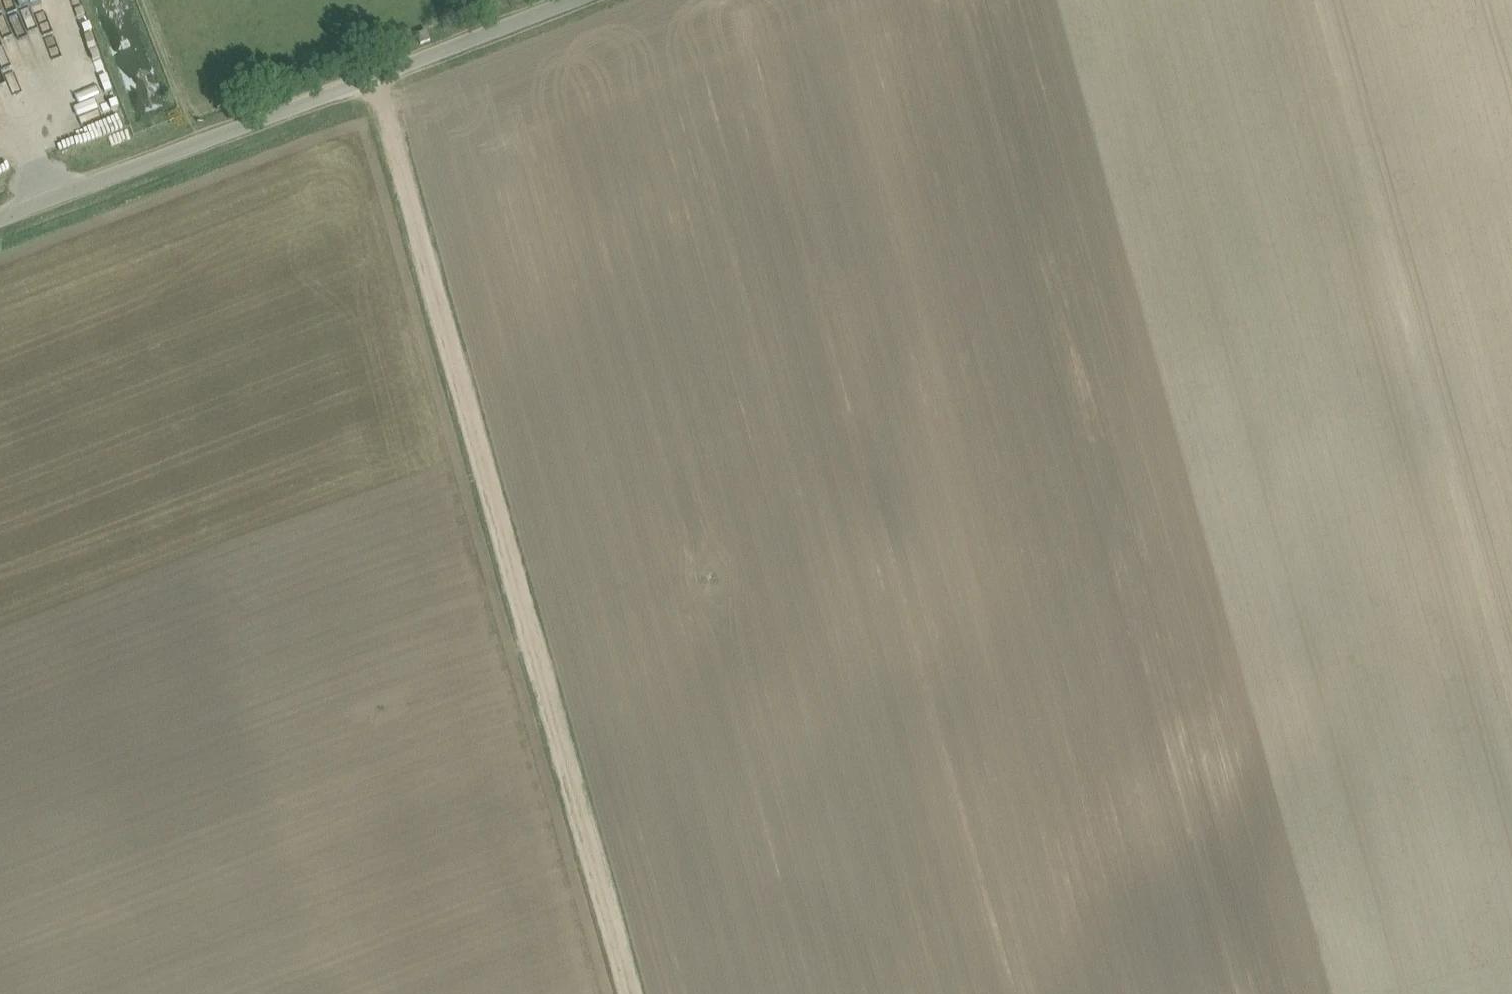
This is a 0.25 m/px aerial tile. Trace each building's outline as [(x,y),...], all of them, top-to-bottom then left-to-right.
[(416,35),(417,37),(420,44),(429,41),(426,31),(416,35)] [(91,105),(96,128),(117,123),(112,100),(91,105)]
